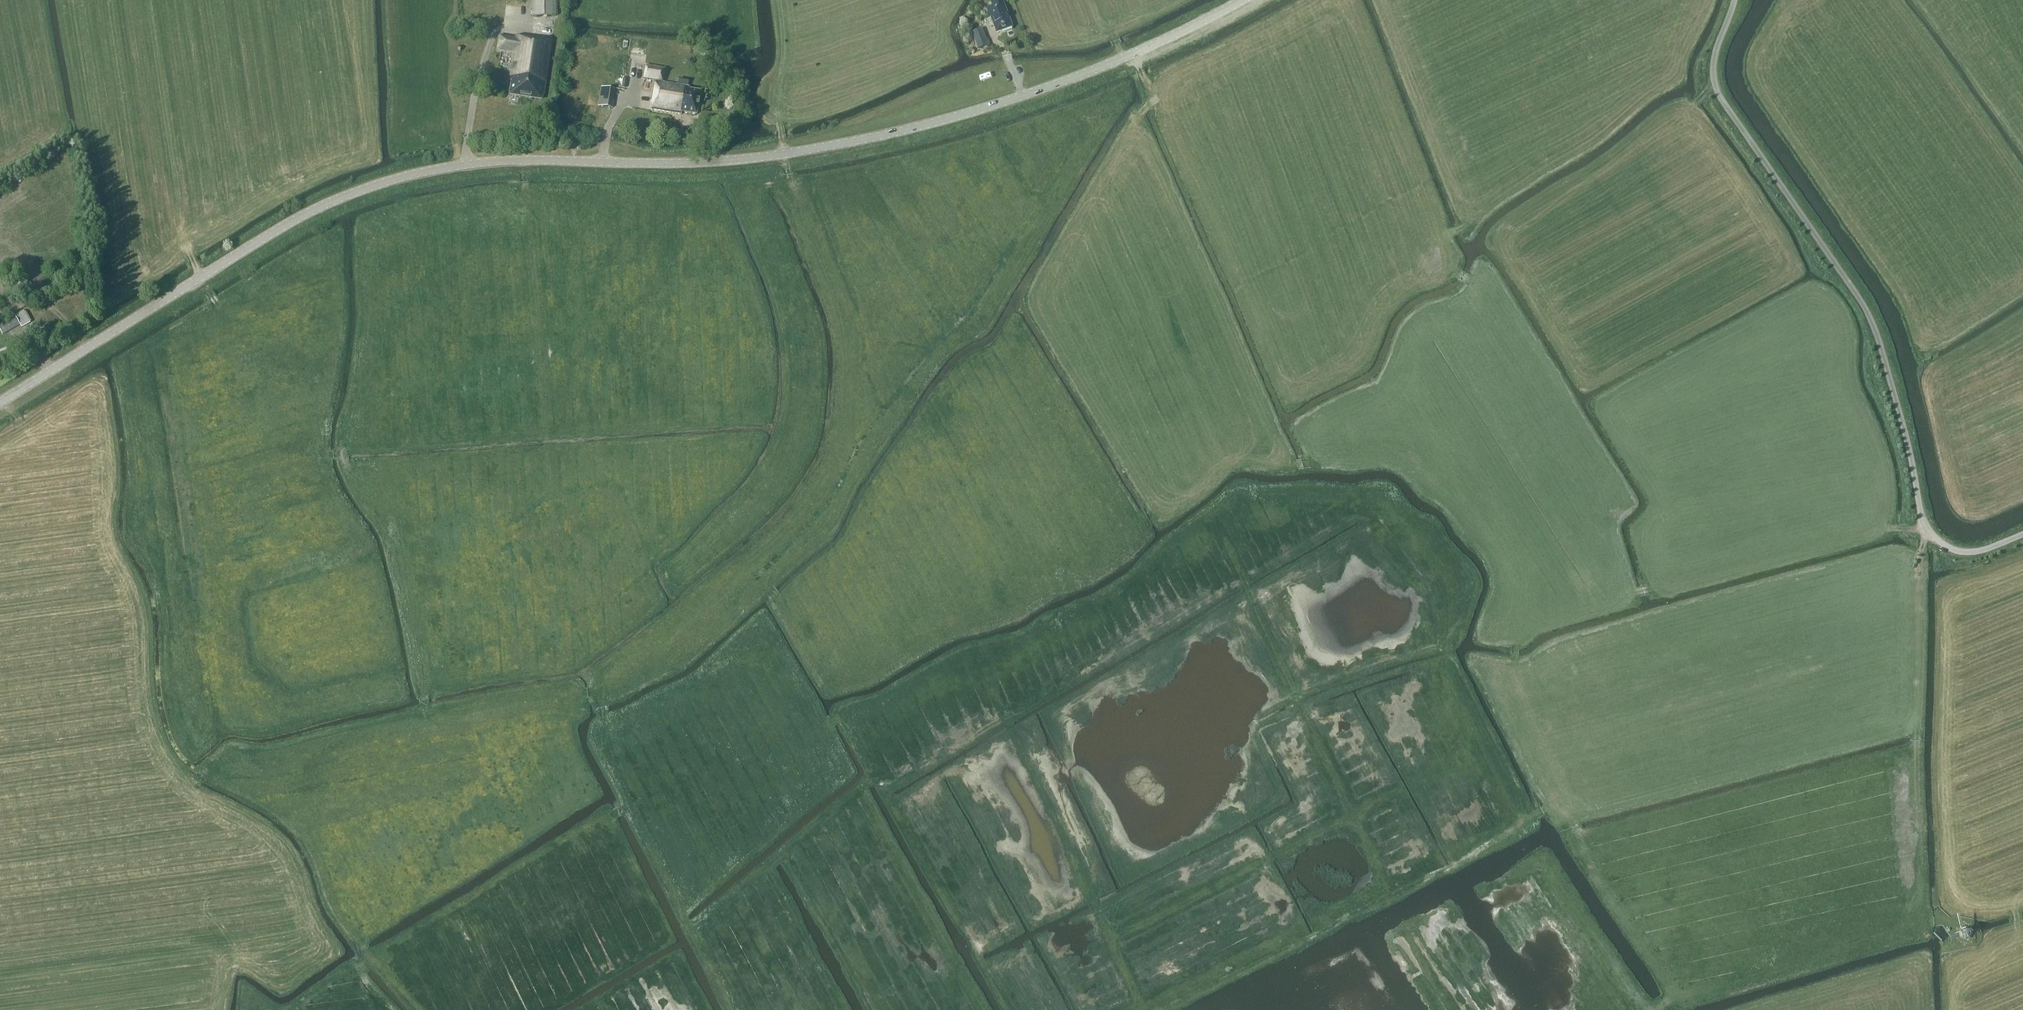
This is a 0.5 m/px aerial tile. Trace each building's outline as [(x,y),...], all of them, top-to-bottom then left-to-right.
[(531,18),(554,17),(553,0),(530,0),(531,18)] [(1003,0),(991,0),(993,6),(988,8),(997,33),(1012,28),(1010,22),(1011,22),(1003,0)] [(972,32),(978,49),(990,44),(988,39),(987,40),(983,28),(972,32)] [(552,41),(536,39),(525,37),(524,38),(516,37),(515,39),(499,37),(497,50),(513,52),(509,82),(511,82),(510,95),(518,96),(518,98),(532,99),(532,98),(541,99),(541,97),(544,98),(552,41)] [(628,50),(628,53),(638,54),(645,53),(647,42),(630,39),(628,50)] [(698,115),(701,91),(689,89),(689,87),(688,86),(689,82),(678,80),(677,85),(663,82),(666,68),(645,65),(643,80),(654,82),(650,100),(653,101),(651,110),(681,115),(682,113),(698,115)] [(598,106),(612,109),(615,90),(601,87),(598,106)] [(29,322),(24,310),(16,314),(22,326),(29,322)] [(0,325),(0,331),(2,335),(20,325),(15,316),(0,325)] [(1961,930),(1960,933),(1961,938),(1965,939),(1970,937),(1971,934),(1969,929),(1966,928),(1961,930)]
